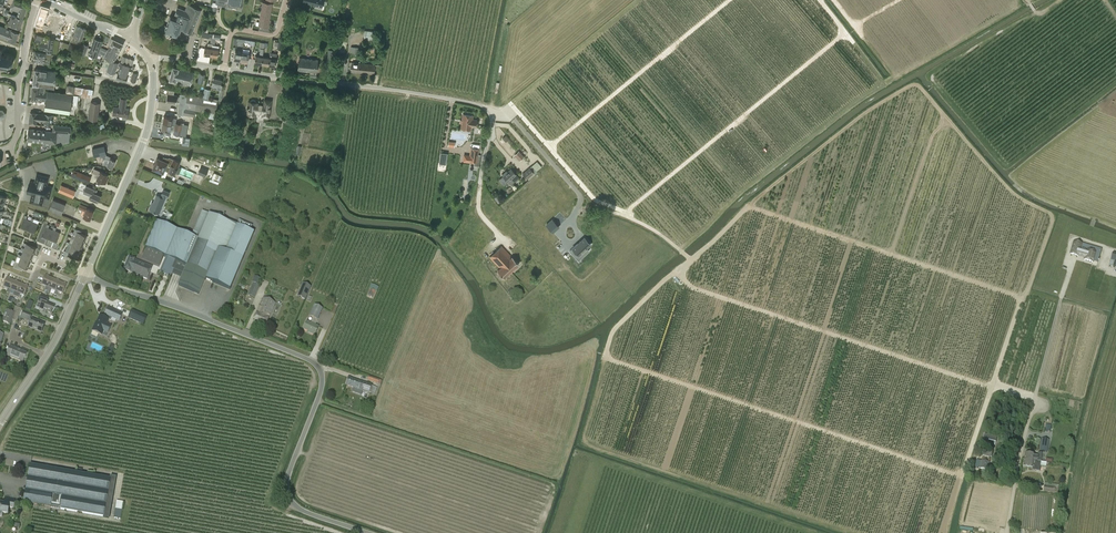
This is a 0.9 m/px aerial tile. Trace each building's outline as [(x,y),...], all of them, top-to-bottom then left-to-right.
[(17,16),(23,18),(28,4),(15,0),(14,0),(11,9),(19,12),(17,16)] [(261,10),(271,12),(272,4),(262,2),(261,10)] [(192,34),(195,25),(201,10),(187,4),(185,10),(177,7),(174,15),(176,16),(175,18),(170,15),(170,16),(166,25),(163,24),(161,29),(164,30),(164,31),(177,37),(177,36),(178,36),(180,30),(181,28),(182,28),(181,30),(192,34)] [(35,26),(34,31),(41,33),(41,32),(44,33),(45,29),(42,29),(43,26),(49,28),(48,31),(55,33),(56,30),(57,31),(57,30),(61,19),(50,15),(50,14),(52,14),(53,11),(46,8),(46,6),(44,6),(43,7),(41,6),(36,24),(35,26)] [(260,18),(270,20),(271,12),(261,10),(260,18)] [(11,14),(8,25),(19,29),(23,18),(17,16),(11,14)] [(268,28),(270,20),(260,18),(258,26),(268,28)] [(15,42),(19,33),(11,30),(0,25),(0,37),(8,40),(15,43),(15,42)] [(82,40),(85,29),(77,26),(73,36),(82,40)] [(376,41),(377,32),(365,30),(363,39),(376,41)] [(59,41),(54,39),(48,38),(42,36),(36,34),(34,40),(40,42),(39,48),(46,49),(46,52),(57,54),(58,46),(59,42),(59,41)] [(215,42),(215,39),(220,39),(220,35),(214,34),(213,38),(211,37),(211,41),(215,42)] [(94,38),(89,54),(96,57),(102,41),(94,38)] [(106,49),(102,47),(101,47),(99,51),(105,53),(104,58),(105,58),(104,59),(102,66),(107,68),(106,71),(107,71),(106,73),(113,76),(114,74),(115,74),(118,67),(119,63),(114,61),(115,58),(116,58),(123,44),(112,39),(107,50),(106,49)] [(204,54),(211,56),(212,48),(212,45),(214,45),(215,42),(211,41),(210,43),(208,43),(207,47),(205,47),(204,54)] [(81,44),(80,47),(79,47),(78,50),(82,51),(81,52),(86,54),(88,46),(84,44),(84,45),(81,44)] [(269,58),(268,65),(275,66),(276,60),(279,60),(281,49),(277,49),(277,52),(275,59),(273,58),(273,55),(274,55),(274,51),(274,50),(270,49),(269,54),(269,58)] [(7,66),(10,65),(10,66),(10,65),(12,63),(13,64),(13,63),(12,63),(13,60),(12,58),(12,57),(11,57),(9,56),(9,55),(8,56),(5,55),(5,54),(4,54),(4,55),(1,55),(2,51),(3,51),(2,50),(1,51),(0,50),(0,69),(2,70),(1,71),(2,71),(2,70),(4,70),(3,71),(4,71),(4,70),(5,70),(6,71),(6,70),(7,69),(8,69),(7,69),(8,67),(8,66),(7,66)] [(327,56),(326,62),(325,68),(333,70),(336,51),(328,50),(327,56)] [(35,51),(33,62),(49,64),(50,60),(47,59),(48,57),(45,57),(45,53),(35,51)] [(248,62),(249,53),(242,52),(240,61),(248,62)] [(119,62),(119,63),(118,67),(119,67),(116,79),(126,82),(128,76),(131,67),(134,60),(122,56),(120,63),(119,62)] [(254,63),(262,64),(263,57),(255,56),(254,63)] [(299,58),(298,70),(316,72),(318,60),(299,58)] [(138,59),(133,72),(140,74),(144,61),(138,59)] [(359,71),(368,72),(368,73),(374,74),(380,74),(382,65),(375,64),(375,65),(360,63),(352,62),(351,71),(359,72),(359,71)] [(193,71),(172,66),(169,80),(190,85),(193,71)] [(34,69),(33,84),(54,87),(56,71),(34,69)] [(205,74),(199,73),(197,82),(203,84),(205,74)] [(224,86),(222,86),(220,85),(222,80),(220,79),(213,78),(211,86),(217,88),(217,90),(220,90),(218,100),(221,100),(224,86)] [(44,90),(44,88),(33,87),(31,99),(36,100),(46,101),(44,110),(69,113),(71,101),(78,102),(79,95),(44,90)] [(93,89),(82,87),(81,96),(92,98),(93,88),(93,89)] [(204,88),(202,97),(208,99),(208,98),(210,90),(204,88)] [(179,101),(179,96),(176,96),(176,95),(173,95),(174,91),(168,90),(167,102),(175,103),(176,100),(179,101)] [(208,99),(202,97),(180,93),(177,113),(183,114),(183,115),(193,116),(194,116),(195,110),(209,113),(209,118),(214,119),(215,114),(216,114),(218,100),(208,99)] [(112,115),(122,116),(122,119),(126,119),(126,117),(127,117),(128,109),(125,108),(126,99),(120,98),(119,108),(114,107),(112,115)] [(250,102),(249,102),(247,113),(255,115),(256,113),(262,114),(261,117),(269,118),(272,100),(265,99),(264,99),(263,104),(257,104),(257,103),(256,103),(256,102),(255,102),(255,101),(254,100),(253,100),(252,100),(251,100),(251,101),(250,102)] [(97,120),(99,103),(91,102),(88,119),(97,120)] [(44,121),(44,123),(50,124),(51,115),(41,114),(30,113),(29,124),(36,124),(37,121),(40,121),(44,121)] [(461,131),(469,132),(470,130),(471,130),(471,127),(476,127),(477,119),(472,119),(473,115),(462,113),(460,128),(461,128),(461,131)] [(164,116),(162,122),(182,126),(182,124),(174,122),(175,122),(173,121),(174,118),(172,118),(173,117),(164,116)] [(182,126),(162,122),(161,129),(170,131),(172,131),(172,127),(173,127),(173,130),(174,130),(173,134),(180,135),(182,126)] [(69,142),(70,133),(71,126),(53,125),(52,132),(28,129),(27,141),(56,144),(56,143),(61,144),(69,142)] [(115,160),(110,158),(111,157),(106,155),(106,154),(104,145),(92,148),(94,157),(101,155),(101,157),(105,158),(102,164),(106,166),(106,165),(112,168),(115,160)] [(470,156),(464,155),(464,160),(469,161),(473,162),(472,165),(479,166),(480,155),(477,155),(478,149),(471,148),(470,156)] [(514,155),(520,161),(524,156),(519,151),(514,155)] [(173,159),(171,158),(171,159),(168,158),(166,157),(166,158),(163,157),(162,160),(157,158),(153,168),(163,173),(164,169),(168,171),(168,172),(175,175),(180,161),(174,158),(173,159)] [(210,179),(213,172),(200,166),(197,173),(210,179)] [(529,167),(522,174),(527,179),(528,180),(537,172),(532,166),(529,168),(529,167)] [(106,178),(107,174),(100,171),(94,168),(92,173),(98,176),(96,179),(105,183),(107,179),(106,178)] [(74,169),(71,176),(88,183),(91,177),(74,169)] [(505,172),(502,175),(510,185),(519,178),(511,169),(506,173),(505,172)] [(37,184),(32,183),(30,195),(35,195),(33,202),(45,204),(46,198),(50,198),(52,187),(48,186),(48,184),(49,178),(38,176),(37,182),(37,184)] [(538,178),(508,203),(511,206),(520,199),(522,202),(543,183),(538,178)] [(71,188),(61,184),(58,190),(68,194),(71,188)] [(95,193),(96,190),(91,188),(82,184),(80,189),(89,193),(91,194),(89,198),(97,202),(100,196),(95,193)] [(152,204),(151,204),(149,208),(150,209),(150,210),(159,214),(165,199),(166,197),(168,198),(170,192),(163,189),(161,195),(160,197),(156,195),(152,204)] [(61,215),(65,204),(53,199),(48,210),(61,215)] [(80,204),(78,208),(85,211),(83,217),(90,219),(93,211),(87,208),(88,207),(80,204)] [(187,205),(183,215),(190,219),(195,208),(187,205)] [(156,263),(159,256),(167,260),(161,275),(170,279),(173,271),(183,275),(179,286),(199,295),(205,279),(230,290),(254,232),(202,210),(191,237),(157,222),(145,249),(146,249),(143,257),(156,263)] [(19,228),(26,231),(30,221),(26,219),(27,216),(25,215),(24,218),(23,218),(19,228)] [(30,221),(26,231),(33,234),(37,224),(33,222),(34,219),(32,218),(30,221)] [(546,225),(552,232),(559,226),(553,219),(546,225)] [(48,228),(49,225),(47,224),(46,227),(45,227),(41,237),(48,240),(52,230),(48,228)] [(54,227),(52,230),(48,240),(55,243),(59,232),(55,231),(56,228),(54,227)] [(71,237),(74,239),(84,243),(86,236),(81,234),(82,231),(78,230),(77,232),(75,236),(72,235),(71,237)] [(571,251),(570,251),(568,253),(576,262),(585,255),(582,251),(590,244),(585,238),(571,251)] [(68,244),(71,246),(81,249),(84,243),(74,239),(72,243),(69,242),(69,243),(68,244)] [(20,249),(23,251),(33,255),(35,248),(26,244),(24,248),(21,247),(20,249)] [(69,250),(66,249),(65,251),(68,252),(68,253),(78,257),(81,249),(71,246),(69,250)] [(510,255),(502,246),(489,257),(500,268),(498,270),(505,277),(518,265),(510,256),(510,255)] [(1088,250),(1081,248),(1079,254),(1086,255),(1086,259),(1094,261),(1097,251),(1089,249),(1088,250)] [(18,254),(18,256),(21,258),(30,261),(33,255),(23,251),(21,255),(18,254)] [(129,257),(124,270),(147,279),(152,267),(135,260),(135,259),(129,257)] [(27,268),(30,261),(21,258),(19,262),(16,261),(13,267),(22,270),(23,267),(27,268)] [(258,283),(260,278),(254,275),(252,281),(258,283)] [(47,291),(52,279),(44,276),(41,285),(46,287),(44,290),(47,291)] [(9,294),(10,290),(14,281),(6,278),(2,287),(7,289),(6,293),(9,294)] [(47,291),(49,292),(51,289),(55,291),(59,282),(52,279),(47,291)] [(13,295),(15,296),(21,284),(14,281),(10,290),(14,292),(13,295)] [(62,294),(66,285),(59,282),(55,291),(54,294),(56,295),(58,292),(62,294)] [(259,286),(253,283),(248,295),(254,298),(259,286)] [(311,287),(303,283),(297,297),(305,300),(311,287)] [(24,296),(28,287),(21,284),(15,296),(18,297),(19,294),(24,296)] [(379,287),(373,284),(373,285),(371,284),(369,289),(371,290),(368,295),(372,297),(375,292),(376,292),(379,287)] [(218,286),(212,300),(215,301),(221,287),(218,286)] [(41,306),(37,304),(36,307),(40,308),(39,309),(50,313),(53,306),(47,303),(48,298),(41,295),(38,301),(42,302),(41,306)] [(275,303),(263,298),(253,320),(265,325),(268,319),(275,303)] [(29,300),(26,309),(31,311),(34,302),(29,300)] [(315,336),(319,326),(315,325),(317,320),(323,308),(314,305),(309,316),(313,318),(311,323),(307,321),(303,330),(310,333),(310,334),(315,336)] [(10,324),(11,320),(12,317),(18,319),(19,316),(20,317),(23,311),(21,311),(22,309),(15,306),(13,312),(6,310),(2,321),(10,324)] [(110,321),(112,318),(114,319),(119,321),(122,314),(108,308),(105,315),(104,317),(100,315),(96,323),(92,331),(102,335),(103,334),(103,332),(108,334),(111,326),(107,324),(109,320),(110,321)] [(147,317),(132,310),(128,318),(143,325),(147,317)] [(32,314),(23,311),(20,318),(29,322),(32,314)] [(41,332),(44,325),(31,320),(28,327),(41,332)] [(27,353),(10,346),(6,355),(23,362),(25,358),(27,353)] [(348,377),(346,385),(374,395),(377,388),(372,386),(372,385),(361,382),(348,377)] [(983,443),(995,445),(996,440),(984,437),(983,443)] [(1049,445),(1041,444),(1039,452),(1047,453),(1049,445)] [(992,458),(993,451),(984,449),(983,456),(992,458)] [(1025,453),(1024,460),(1041,462),(1042,453),(1038,452),(1038,455),(1035,455),(1035,454),(1025,453)] [(977,468),(987,471),(990,460),(983,458),(981,464),(978,464),(977,468)] [(1041,462),(1024,460),(1023,467),(1033,468),(1032,470),(1040,471),(1041,462)] [(103,519),(109,520),(116,479),(110,478),(110,479),(30,465),(23,503),(103,517),(103,519)] [(1054,494),(1056,487),(1044,485),(1043,492),(1054,494)] [(15,501),(4,499),(4,503),(0,502),(0,517),(2,517),(2,513),(8,514),(9,507),(13,508),(15,501)] [(120,519),(123,502),(117,501),(114,518),(120,519)]
